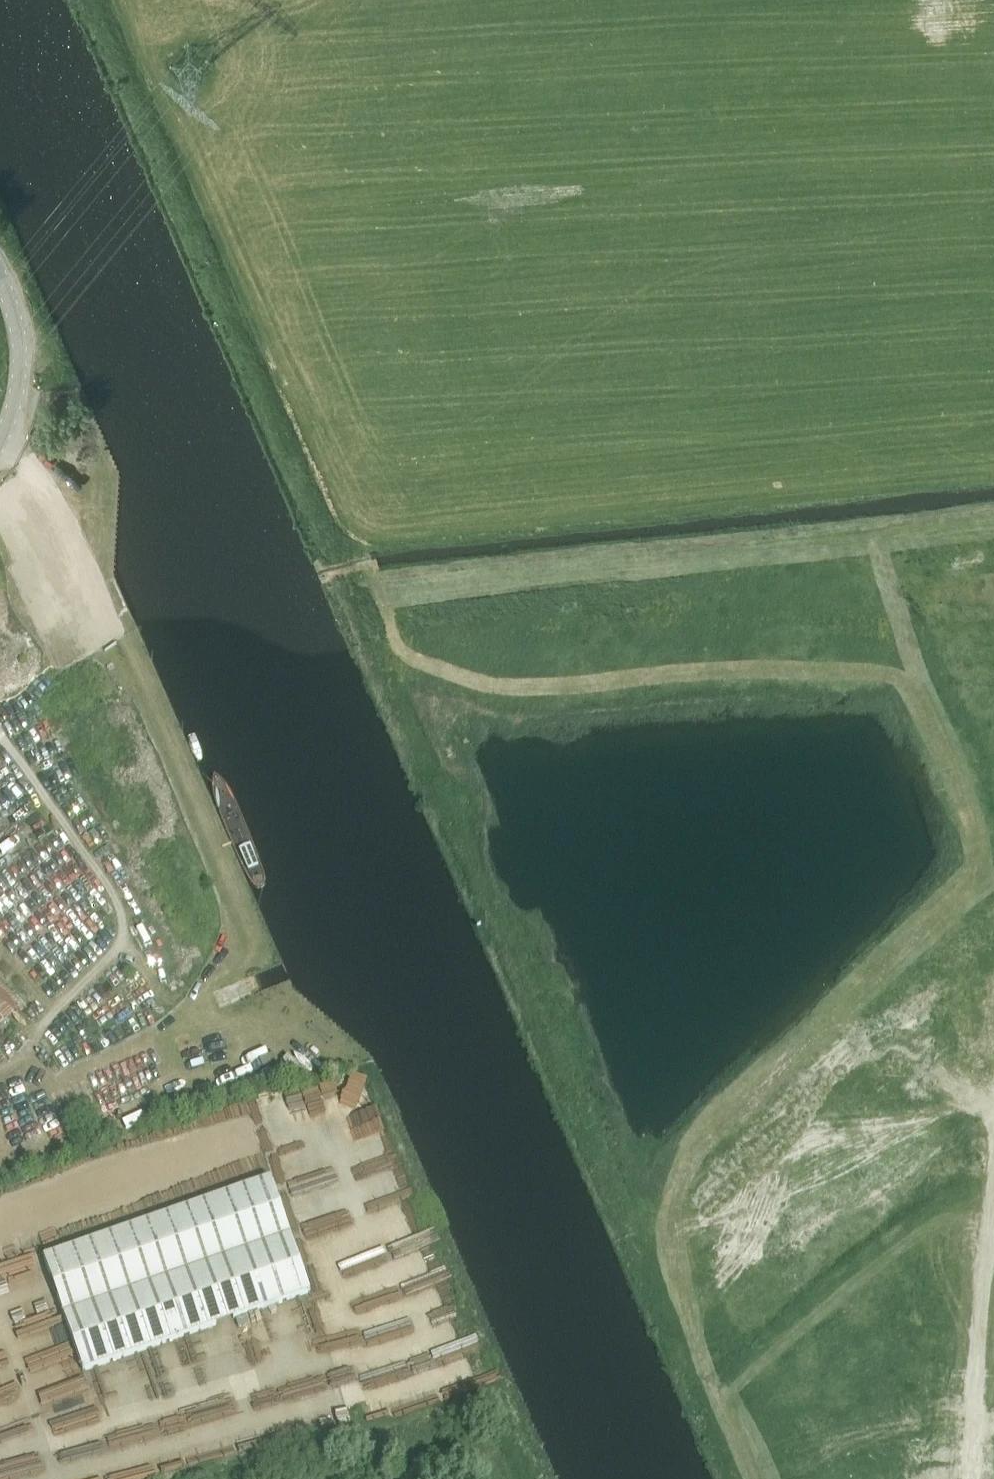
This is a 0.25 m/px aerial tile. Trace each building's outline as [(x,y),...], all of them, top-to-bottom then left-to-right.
[(26,1008),(0,981),(0,1033),(26,1008)] [(289,1219),(316,1214),(306,1164),(278,1170),(289,1219)] [(43,1257),(83,1374),(312,1295),(272,1179),(43,1257)]
